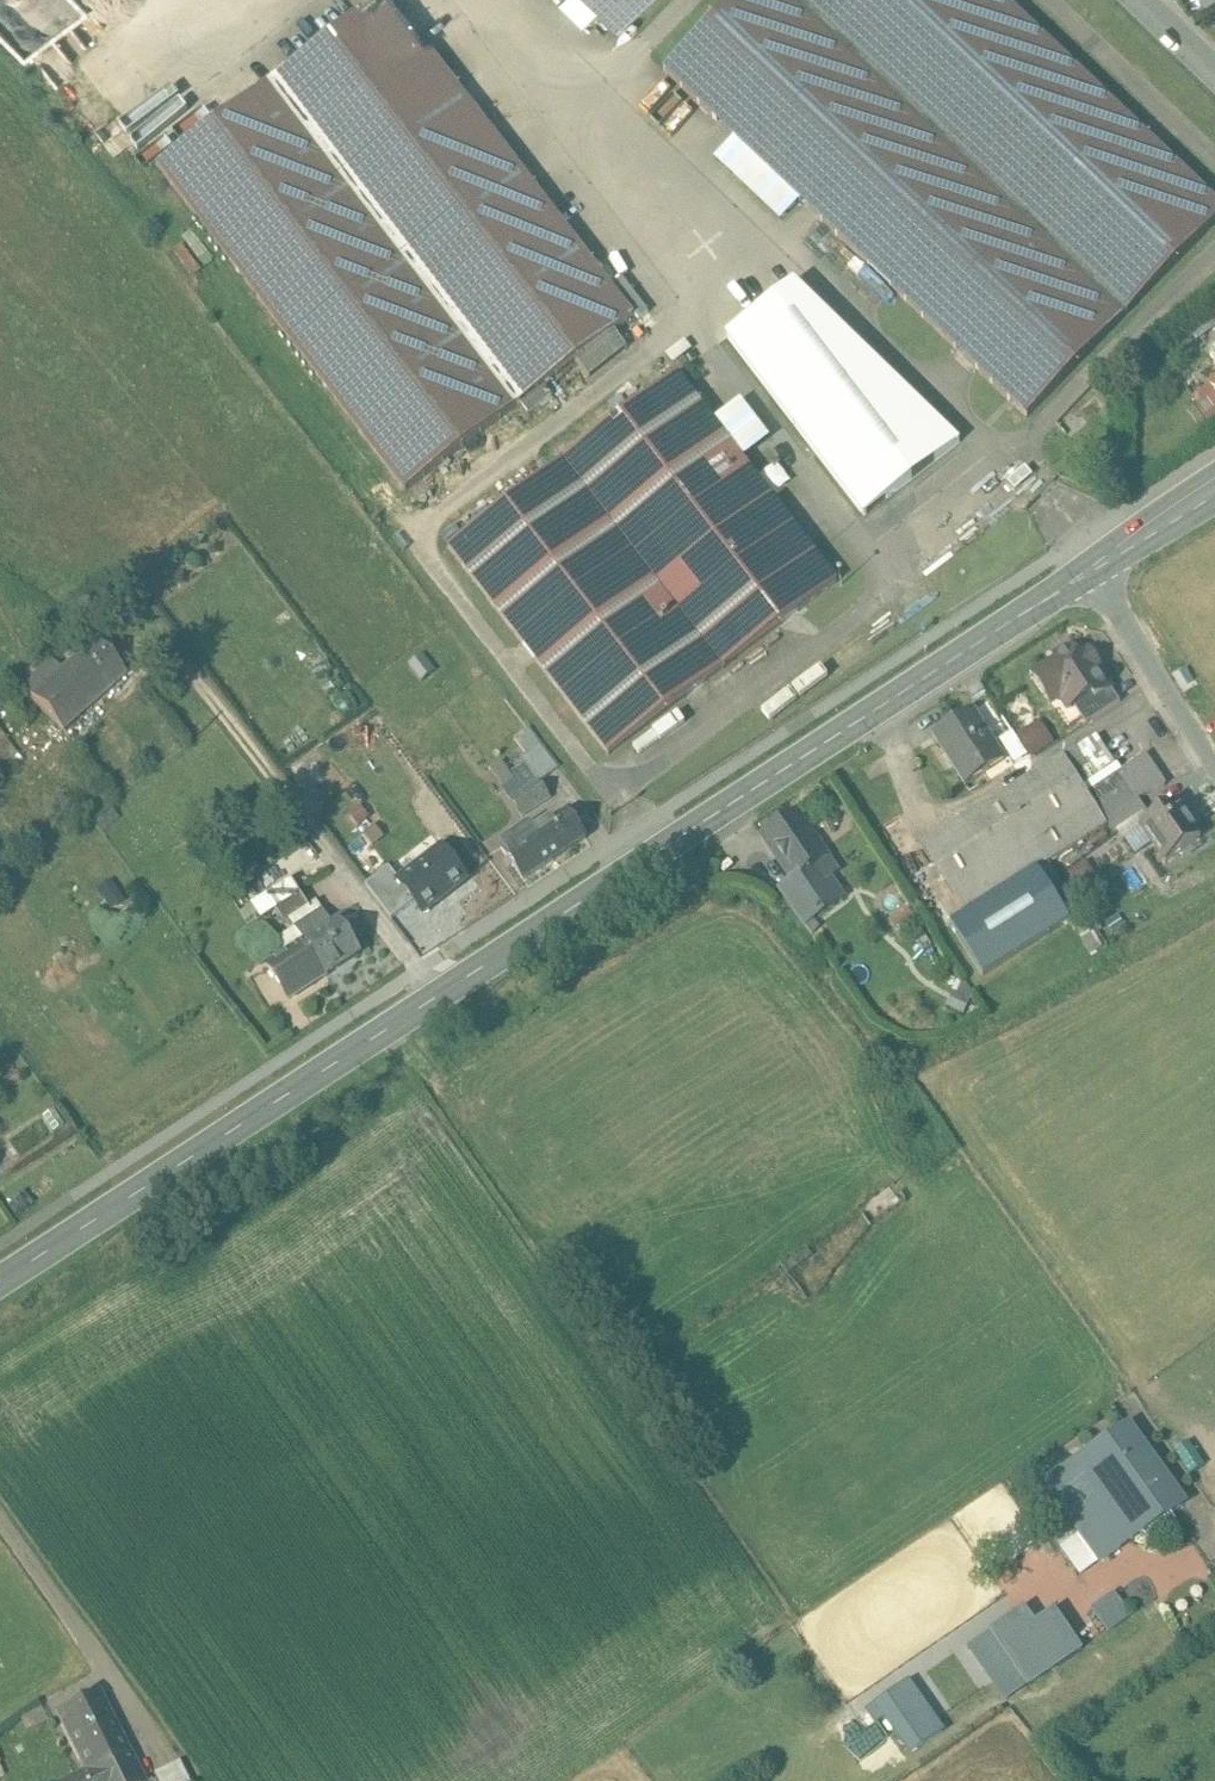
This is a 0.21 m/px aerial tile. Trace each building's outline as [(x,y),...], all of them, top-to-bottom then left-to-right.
[(388,0),(376,0),(155,170),(403,492),(574,360),(586,376),(625,346),(613,330),(632,316),(388,0)] [(618,30),(646,0),(587,0),(618,30)] [(1009,0),(732,0),(662,73),(1025,421),(1214,223),(1214,198),(1009,0)] [(675,372),(447,548),(608,757),(836,581),(675,372)] [(1193,398),(1210,421),(1214,418),(1214,382),(1193,398)] [(124,679),(93,644),(59,675),(55,678),(86,713),(124,679)] [(1079,659),(1074,651),(1067,649),(1057,656),(1056,663),(1034,677),(1050,702),(1062,694),(1072,709),(1075,707),(1093,695),(1096,700),(1112,689),(1101,673),(1103,671),(1090,652),(1079,659)] [(59,675),(46,661),(18,687),(62,735),(86,713),(55,678),(59,675)] [(1093,695),(1075,707),(1087,726),(1121,703),(1112,689),(1096,700),(1093,695)] [(1004,762),(973,713),(934,737),(966,787),(1004,762)] [(558,770),(527,730),(515,740),(545,780),(558,770)] [(1018,737),(1005,745),(1016,763),(1029,755),(1018,737)] [(1097,737),(1064,758),(1084,789),(1117,766),(1097,737)] [(2,741),(0,743),(0,771),(15,760),(2,741)] [(1145,756),(1119,774),(1138,801),(1166,787),(1145,756)] [(1064,758),(922,848),(965,917),(1107,827),(1095,806),(1084,789),(1064,758)] [(510,774),(502,762),(491,770),(504,789),(518,780),(513,772),(510,774)] [(539,783),(526,764),(513,772),(518,780),(519,779),(527,791),(539,783)] [(1119,774),(1088,795),(1105,819),(1138,802),(1138,801),(1119,774)] [(504,789),(503,790),(522,818),(551,799),(539,783),(527,791),(519,779),(518,780),(504,789)] [(1138,802),(1105,819),(1116,835),(1146,815),(1138,802)] [(1177,804),(1142,828),(1166,863),(1201,839),(1177,804)] [(797,814),(763,837),(794,881),(827,857),(797,814)] [(552,821),(536,832),(534,829),(503,850),(525,883),(553,864),(587,841),(569,815),(555,825),(552,821)] [(266,887),(320,857),(311,840),(257,871),(266,887)] [(393,867),(370,884),(397,918),(416,903),(428,918),(479,879),(450,841),(402,878),(393,867)] [(827,857),(794,881),(810,904),(797,913),(806,925),(843,898),(829,878),(837,872),(827,857)] [(1077,885),(1093,878),(1086,862),(1070,869),(1077,885)] [(292,879),(266,895),(275,910),(301,893),(292,879)] [(301,893),(275,910),(285,924),(291,920),(310,908),(309,907),(301,893)] [(261,899),(253,905),(262,919),(271,913),(261,899)] [(316,903),(309,907),(310,908),(291,920),(307,944),(327,975),(361,954),(341,923),(333,928),(316,903)] [(307,944),(269,968),(289,999),(327,975),(307,944)] [(53,1110),(43,1117),(53,1132),(63,1125),(53,1110)] [(1183,1504),(1128,1427),(1077,1464),(1131,1540),(1132,1540),(1183,1504)] [(1131,1540),(1077,1464),(1067,1471),(1066,1470),(1048,1483),(1104,1560),(1131,1540)] [(1113,1591),(1090,1607),(1109,1632),(1131,1616),(1113,1591)] [(1024,1610),(969,1647),(983,1668),(985,1666),(1008,1699),(1027,1686),(1029,1687),(1061,1666),(1081,1653),(1054,1612),(1034,1625),(1024,1610)] [(874,1701),(907,1753),(944,1730),(910,1678),(874,1701)] [(99,1693),(57,1713),(87,1773),(72,1780),(143,1780),(129,1753),(99,1693)] [(156,1760),(171,1780),(172,1780),(185,1772),(169,1751),(156,1760)]
